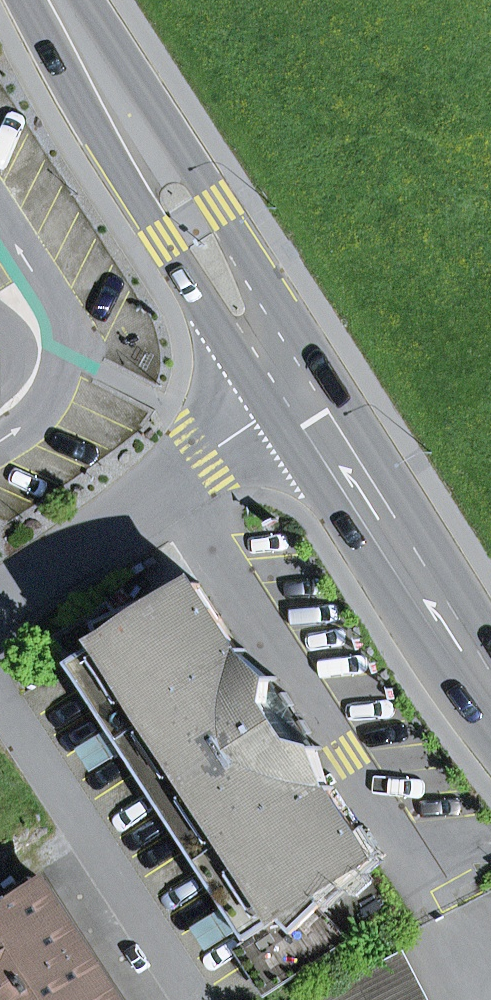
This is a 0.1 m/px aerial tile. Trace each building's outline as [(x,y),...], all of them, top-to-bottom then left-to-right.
[(283,919),(297,934),(324,908),(376,860),(331,790),(316,749),(297,743),(283,722),(271,702),(273,682),(243,653),(197,582),(118,614),(111,602),(55,638),(113,727),(120,739),(127,750),(227,906),(242,929),(249,941),(283,919)] [(316,749),(321,746),(278,679),(273,682),(271,702),(283,722),(297,743),(316,749)] [(93,772),(127,750),(120,739),(113,727),(79,749),(93,772)] [(40,891),(80,953),(110,999),(121,999),(48,885),(40,891)] [(40,891),(0,917),(0,999),(7,999),(80,953),(40,891)] [(208,951),(242,929),(227,906),(193,928),(208,951)] [(236,950),(266,998),(355,940),(324,908),(297,934),(283,919),(249,941),(236,950)] [(406,951),(309,999),(431,999),(406,951)] [(80,953),(7,999),(110,999),(80,953)]
